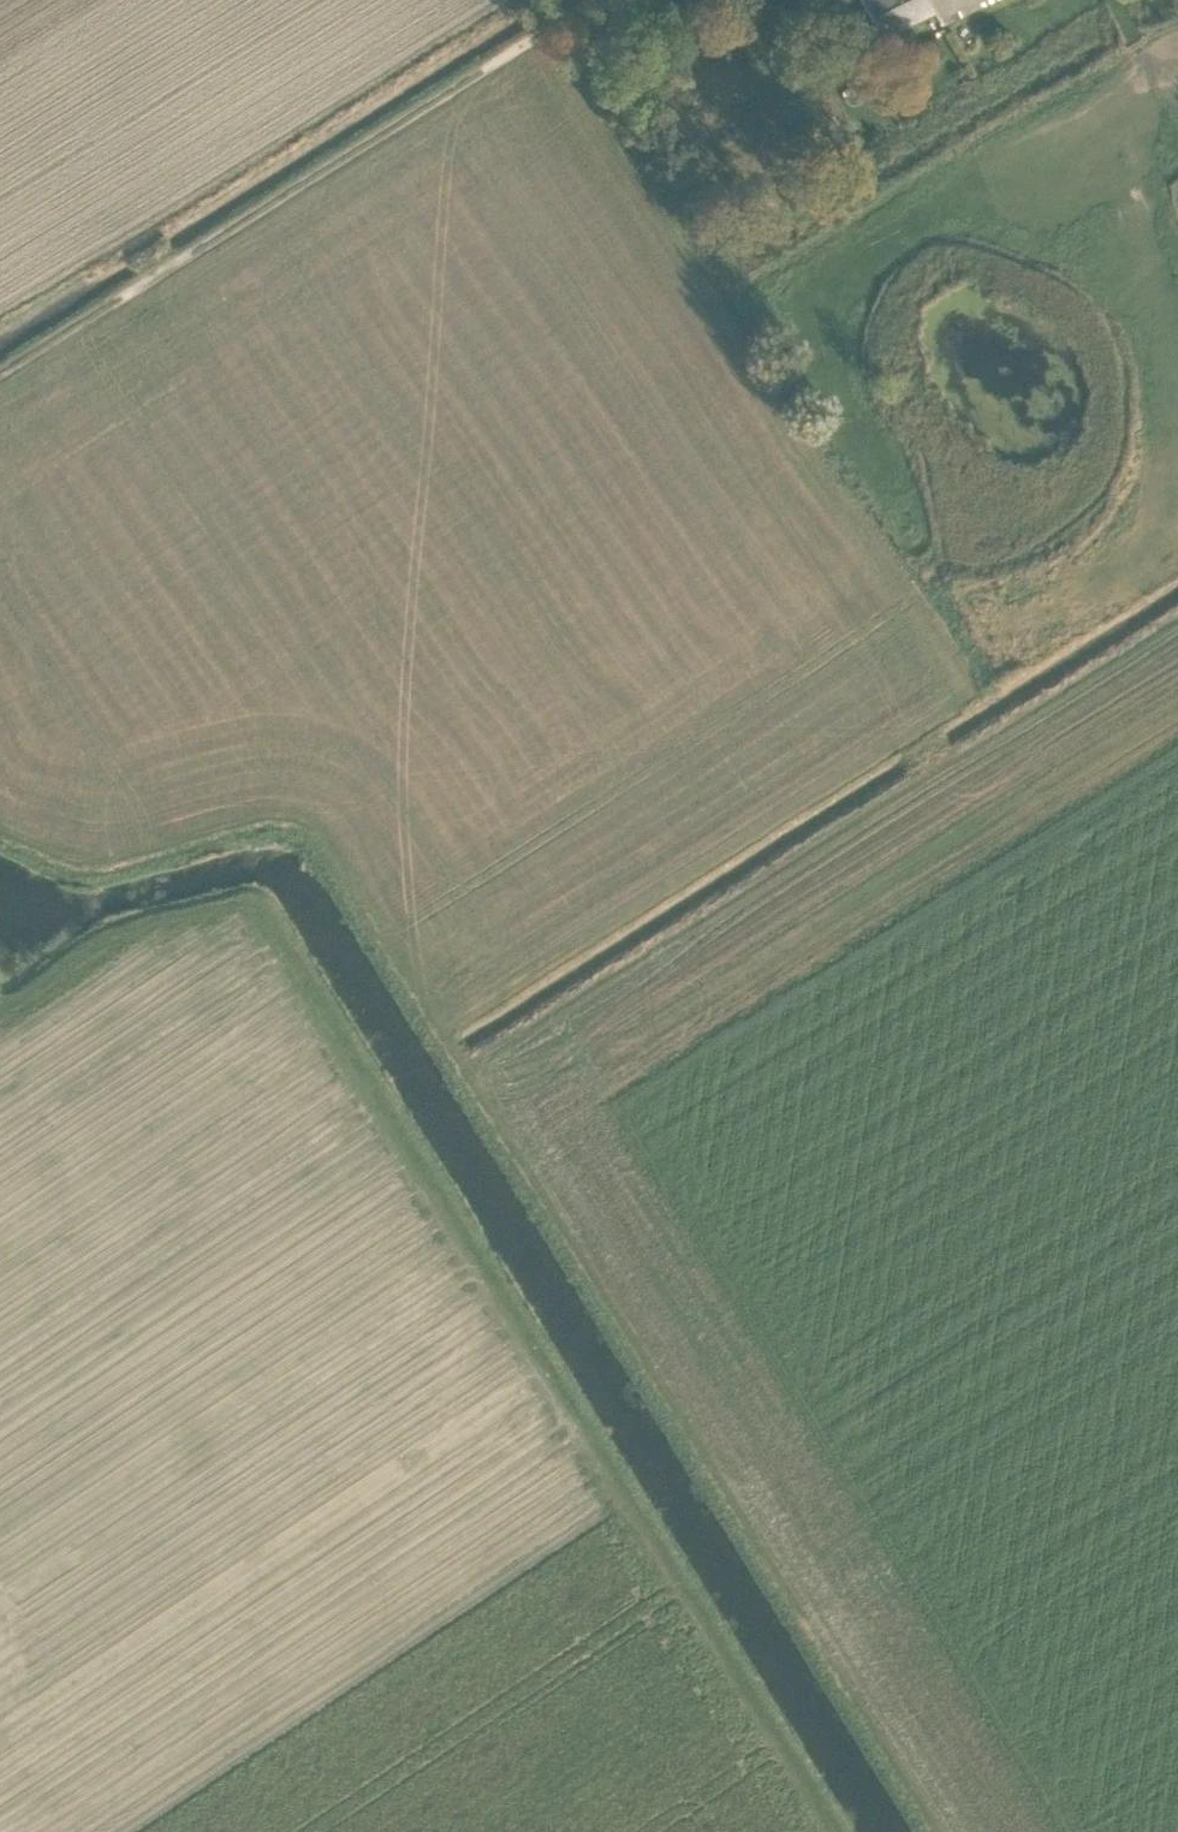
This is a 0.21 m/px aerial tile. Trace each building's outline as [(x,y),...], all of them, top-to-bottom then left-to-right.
[(939,0),(842,0),(876,65),(919,43),(906,18),(939,1),(939,0)] [(939,1),(952,26),(1005,0),(939,0),(939,1)]
